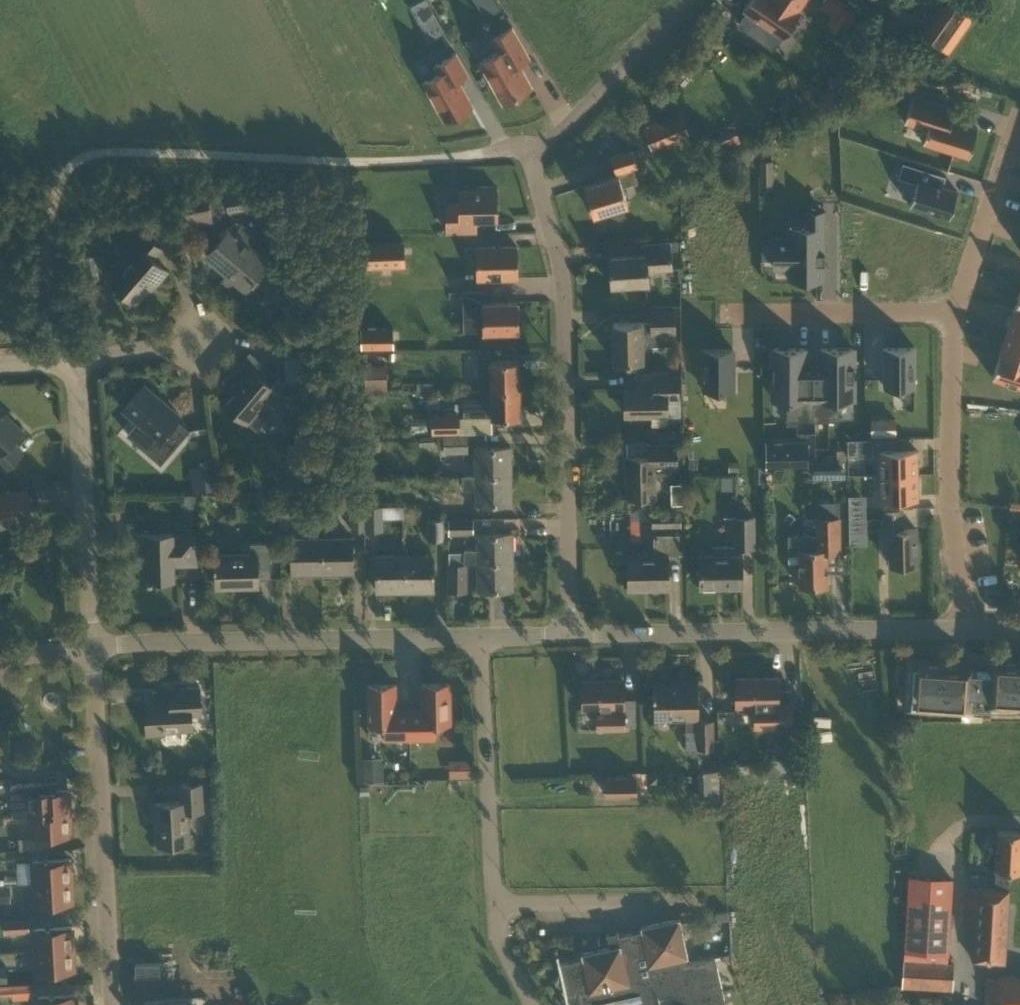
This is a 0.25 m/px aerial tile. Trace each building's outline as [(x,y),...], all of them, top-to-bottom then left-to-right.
[(482,5),(488,14),(501,6),(497,0),(490,0),(482,5)] [(743,9),(746,11),(769,27),(782,36),(800,10),(798,9),(804,0),(750,0),(743,9)] [(822,4),(835,12),(843,0),(842,0),(824,0),(822,4)] [(926,33),(948,49),(972,15),(950,0),(949,0),(926,33)] [(746,11),(737,23),(760,39),(769,27),(746,11)] [(436,15),(422,23),(430,37),(444,29),(436,15)] [(498,50),(479,61),(503,103),(533,86),(519,63),(530,57),(512,26),(491,38),(498,50)] [(890,65),(894,56),(885,51),(880,60),(890,65)] [(456,53),(435,64),(439,72),(423,82),(445,120),(473,105),(458,78),(467,73),(456,53)] [(842,70),(829,88),(844,98),(857,80),(842,70)] [(913,95),(905,121),(928,128),(923,142),(969,156),(978,127),(951,119),(954,108),(913,95)] [(651,149),(689,133),(680,112),(642,127),(651,149)] [(734,128),(707,139),(705,140),(711,155),(740,143),(734,128)] [(623,186),(637,182),(632,166),(637,165),(632,149),(611,156),(616,171),(617,171),(618,175),(585,185),(593,214),(628,203),(623,186)] [(772,160),(760,160),(761,183),(772,183),(772,160)] [(942,186),(946,174),(902,161),(898,176),(916,182),(909,204),(949,217),(958,191),(942,186)] [(475,218),(496,218),(496,186),(477,186),(477,190),(460,191),(460,204),(447,205),(447,231),(475,230),(475,218)] [(245,187),(183,200),(183,202),(187,218),(189,227),(213,222),(211,213),(258,203),(256,192),(246,194),(245,191),(245,187)] [(774,238),(774,266),(790,266),(790,278),(823,278),(823,226),(823,210),(808,210),(808,226),(790,226),(790,238),(774,238)] [(247,287),(269,261),(244,240),(251,231),(242,223),(234,233),(229,228),(207,254),(228,272),(222,279),(228,284),(234,277),(247,287)] [(156,283),(168,269),(153,256),(161,246),(143,231),(124,253),(129,258),(110,279),(135,302),(154,281),(156,283)] [(477,263),(477,278),(517,277),(517,245),(487,246),(486,234),(451,234),(452,264),(477,263)] [(612,286),(648,283),(647,269),(671,268),(669,239),(644,241),(645,254),(610,257),(612,286)] [(405,264),(404,240),(367,240),(367,265),(405,264)] [(679,241),(669,242),(670,248),(670,250),(680,249),(679,241)] [(464,331),(518,329),(518,301),(486,302),(486,290),(463,291),(464,331)] [(1007,330),(1019,334),(1019,309),(1014,307),(1007,330)] [(674,332),(675,332),(675,309),(650,310),(650,321),(613,322),(614,360),(643,360),(642,344),(675,344),(674,332)] [(393,326),(360,327),(361,348),(394,347),(393,326)] [(1000,353),(1019,359),(1019,334),(1007,330),(1000,353)] [(297,333),(278,334),(279,354),(285,354),(300,353),(302,353),(302,333),(297,333)] [(884,386),(915,385),(914,346),(884,346),(884,386)] [(774,347),(774,399),(787,399),(787,419),(813,419),(813,362),(805,362),(805,347),(774,347)] [(813,362),(813,419),(839,419),(839,399),(852,399),(852,347),(822,347),(822,362),(813,362)] [(704,389),(733,388),(733,348),(704,348),(704,389)] [(992,376),(1019,385),(1019,359),(1000,353),(992,376)] [(490,361),(478,361),(479,373),(479,388),(491,388),(520,387),(519,359),(490,360),(490,361)] [(388,389),(388,364),(365,364),(366,390),(388,389)] [(298,392),(287,382),(271,369),(263,378),(250,367),(222,400),(246,421),(247,420),(257,429),(275,407),(266,398),(267,396),(272,400),(280,391),(281,392),(283,419),(300,418),(298,392)] [(637,389),(625,389),(625,414),(651,414),(667,414),(666,397),(679,397),(678,375),(669,376),(653,376),(653,372),(637,372),(637,382),(653,382),(653,388),(638,389),(637,389)] [(144,384),(123,409),(138,422),(128,433),(161,462),(189,430),(177,419),(180,415),(144,384)] [(491,398),(463,399),(463,417),(520,416),(520,387),(491,388),(491,398)] [(460,433),(459,412),(431,412),(431,433),(460,433)] [(23,430),(10,418),(7,421),(0,415),(0,465),(5,470),(22,453),(11,442),(23,430)] [(300,419),(283,420),(284,433),(301,432),(300,419)] [(895,420),(871,420),(872,434),(896,434),(895,420)] [(672,439),(672,431),(657,431),(657,439),(672,439)] [(468,451),(467,434),(437,435),(437,447),(444,447),(444,452),(468,451)] [(850,439),(848,439),(848,455),(850,455),(864,455),(864,439),(850,439)] [(677,464),(676,442),(648,443),(648,455),(626,455),(627,496),(656,496),(655,470),(665,470),(665,465),(677,464)] [(807,443),(767,443),(767,465),(807,464),(807,443)] [(511,446),(475,447),(475,474),(475,475),(511,474),(511,446)] [(812,466),(812,474),(825,474),(845,474),(845,449),(836,449),(836,458),(825,458),(825,466),(812,466)] [(917,449),(880,450),(880,473),(917,473),(917,449)] [(729,462),(729,470),(739,470),(739,462),(729,462)] [(215,464),(203,465),(206,489),(218,488),(215,464)] [(245,466),(233,471),(238,480),(249,475),(245,466)] [(917,473),(880,473),(881,497),(918,496),(917,473)] [(475,474),(462,474),(463,488),(476,487),(476,503),(511,502),(511,474),(475,475),(475,474)] [(671,483),(671,503),(683,503),(683,483),(671,483)] [(26,488),(0,492),(0,519),(30,514),(26,488)] [(269,492),(269,501),(281,501),(281,492),(269,492)] [(816,534),(788,534),(789,553),(799,553),(799,562),(799,568),(795,568),(796,581),(799,581),(800,585),(827,584),(827,572),(827,551),(833,551),(840,551),(840,517),(835,517),(835,501),(816,502),(816,517),(816,534)] [(851,503),(849,503),(850,519),(866,518),(866,509),(866,502),(851,503)] [(291,519),(291,504),(282,504),(281,519),(291,519)] [(365,531),(365,523),(365,504),(351,504),(351,531),(365,531)] [(384,505),(366,505),(365,529),(383,529),(384,505)] [(749,516),(749,507),(746,506),(736,506),(737,516),(735,516),(736,545),(712,545),(712,554),(700,554),(700,586),(742,586),(742,546),(754,546),(753,516),(749,516)] [(890,564),(916,563),(916,528),(902,528),(901,510),(884,510),(885,529),(889,529),(890,564)] [(652,527),(681,526),(681,512),(652,512),(652,527)] [(472,517),(448,517),(448,532),(472,532),(472,517)] [(866,518),(850,519),(850,535),(866,534),(866,518)] [(445,519),(427,519),(427,540),(445,540),(445,519)] [(477,548),(465,548),(465,551),(465,561),(477,561),(513,560),(512,532),(477,533),(477,548)] [(173,563),(196,563),(196,536),(173,537),(173,533),(140,534),(142,578),(174,577),(173,563)] [(668,556),(679,556),(679,533),(654,534),(654,555),(628,555),(628,587),(668,587),(668,556)] [(322,572),(322,537),(292,538),(292,572),(322,572)] [(352,537),(322,537),(322,572),(352,571),(352,537)] [(266,565),(271,565),(270,541),(251,542),(251,552),(216,553),(217,585),(258,584),(258,578),(266,578),(266,565)] [(449,551),(449,562),(465,561),(465,551),(449,551)] [(432,554),(404,555),(405,590),(433,590),(432,554)] [(405,590),(404,555),(376,555),(377,591),(405,590)] [(513,560),(477,561),(478,589),(513,589),(513,560)] [(468,591),(468,562),(447,562),(448,591),(468,591)] [(993,659),(993,660),(971,658),(970,666),(911,662),(909,705),(967,709),(968,709),(990,710),(991,703),(1019,705),(1019,661),(993,659)] [(671,679),(654,679),(654,683),(655,716),(686,715),(686,729),(697,729),(698,747),(714,747),(713,719),(698,719),(698,715),(697,678),(697,675),(671,675),(671,679)] [(789,689),(778,689),(778,677),(736,677),(736,705),(754,705),(754,725),(790,725),(789,689)] [(624,728),(624,723),(636,723),(635,698),(624,698),(623,679),(581,680),(582,708),(597,708),(597,729),(624,728)] [(423,707),(409,707),(410,714),(410,738),(435,737),(434,723),(451,722),(450,682),(422,683),(423,707)] [(396,683),(368,684),(369,724),(385,723),(385,738),(410,738),(410,714),(409,707),(396,707),(396,683)] [(192,708),(201,708),(200,686),(169,687),(170,700),(145,701),(147,734),(165,733),(165,730),(193,728),(192,708)] [(798,765),(798,749),(773,749),(774,771),(788,771),(788,784),(806,784),(806,770),(795,770),(795,765),(798,765)] [(469,760),(456,760),(456,777),(469,776),(469,760)] [(381,763),(364,763),(364,780),(381,780),(381,763)] [(720,802),(720,769),(697,770),(698,803),(720,802)] [(635,795),(635,790),(635,777),(605,777),(605,795),(635,795)] [(56,781),(47,782),(48,790),(49,813),(70,811),(69,790),(68,789),(57,790),(56,781)] [(38,782),(11,783),(13,816),(28,815),(32,815),(32,813),(49,813),(48,790),(47,782),(38,782)] [(180,783),(180,790),(181,800),(150,802),(151,818),(155,818),(156,843),(190,842),(189,810),(204,809),(202,782),(180,783)] [(49,813),(32,813),(32,815),(33,836),(44,836),(71,834),(70,811),(49,813)] [(997,829),(995,868),(996,868),(995,888),(965,886),(963,924),(975,925),(973,960),(1005,962),(1009,889),(1008,888),(1009,869),(1019,869),(1019,831),(997,829)] [(33,836),(20,837),(21,848),(44,847),(44,836),(33,836)] [(34,882),(71,880),(70,858),(33,860),(34,882)] [(949,954),(953,877),(907,875),(904,951),(903,959),(901,986),(953,989),(954,962),(947,961),(947,954),(949,954)] [(71,880),(34,882),(35,904),(73,902),(71,880)] [(0,884),(0,902),(11,901),(10,884),(0,884)] [(728,918),(727,910),(716,912),(717,920),(728,918)] [(5,932),(30,931),(29,917),(4,919),(5,932)] [(641,930),(617,936),(619,945),(581,953),(582,958),(560,963),(560,962),(558,963),(561,972),(555,982),(564,987),(566,997),(567,997),(567,996),(584,993),(586,1004),(660,1004),(658,996),(673,992),(687,1001),(688,1004),(726,1004),(715,956),(686,962),(685,957),(688,957),(680,918),(641,926),(641,930)] [(35,950),(73,948),(72,926),(34,928),(35,950)] [(73,948),(35,950),(37,972),(74,969),(73,948)] [(1016,977),(1016,976),(997,976),(997,978),(985,978),(985,1004),(1019,1004),(1019,977),(1016,977)] [(32,984),(14,985),(15,993),(15,999),(32,998),(32,984)] [(76,993),(38,996),(39,1004),(76,1004),(76,993)] [(837,999),(838,1004),(853,1004),(851,997),(837,999)]
